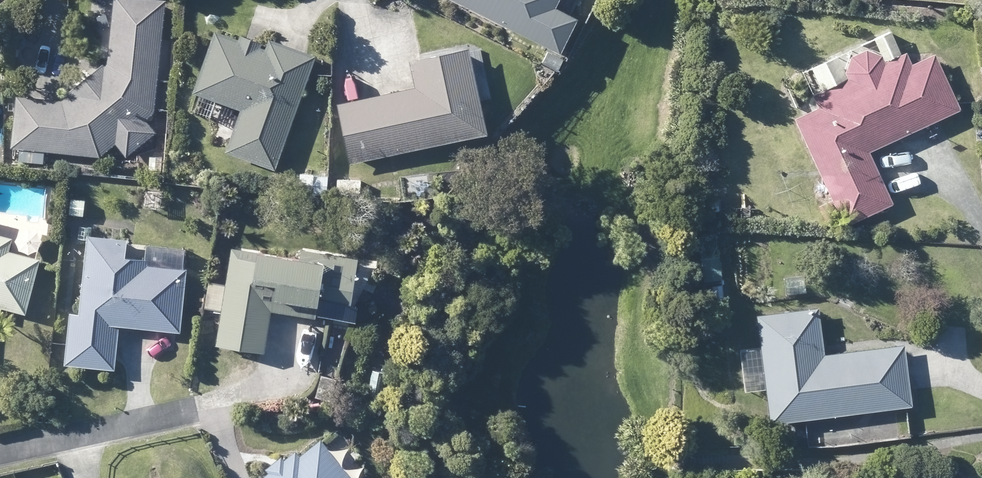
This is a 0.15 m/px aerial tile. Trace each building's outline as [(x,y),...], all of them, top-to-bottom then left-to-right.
[(163,0),(113,0),(107,58),(106,62),(98,69),(89,76),(68,93),(70,96),(62,102),(60,102),(29,98),(16,98),(11,148),(21,149),(20,160),(26,161),(27,149),(33,149),(31,161),(42,162),(44,151),(100,156),(115,144),(126,157),(156,132),(145,119),(154,113),(154,109),(161,40),(165,0),(163,0)] [(560,53),(577,19),(570,15),(555,8),(559,0),(454,0),(560,53)] [(869,152),(937,120),(961,109),(935,53),(912,64),(907,52),(902,54),(891,30),(873,38),(881,55),(865,49),(852,54),(845,72),(838,56),(812,68),(823,91),(812,95),(818,108),(802,116),(795,118),(819,170),(822,175),(845,226),(893,203),(890,197),(869,152)] [(266,44),(246,37),(241,35),(239,39),(214,31),(193,93),(194,93),(240,110),(227,148),(225,152),(274,170),(315,56),(307,53),(268,39),(266,44)] [(350,163),(488,134),(480,99),(490,97),(480,50),(470,52),(470,50),(422,59),(409,62),(415,89),(338,105),(350,163)] [(83,215),(83,213),(85,199),(70,198),(69,213),(72,213),(83,215)] [(25,313),(41,259),(33,257),(8,250),(11,238),(0,235),(0,306),(25,313)] [(18,238),(18,246),(25,250),(32,247),(33,239),(26,235),(18,238)] [(126,240),(89,236),(88,236),(79,315),(74,314),(70,314),(70,318),(65,364),(113,369),(114,358),(118,325),(179,331),(186,268),(183,268),(148,264),(148,261),(124,259),(126,240)] [(300,258),(258,252),(231,247),(215,345),(258,351),(263,352),(270,310),(316,318),(318,298),(351,304),(357,264),(358,259),(301,250),(300,254),(300,258)] [(159,257),(163,264),(172,263),(176,256),(171,248),(163,249),(159,257)] [(711,286),(713,301),(725,300),(723,284),(711,286)] [(823,354),(822,345),(817,307),(757,315),(761,347),(739,350),(744,391),(766,389),(771,424),(806,419),(895,408),(912,405),(904,344),(823,354)] [(330,400),(336,379),(321,375),(316,397),(330,400)] [(325,445),(321,441),(299,458),(294,453),(283,461),(281,458),(275,463),(269,467),(267,469),(270,473),(263,477),(352,477),(344,468),(325,445)]
